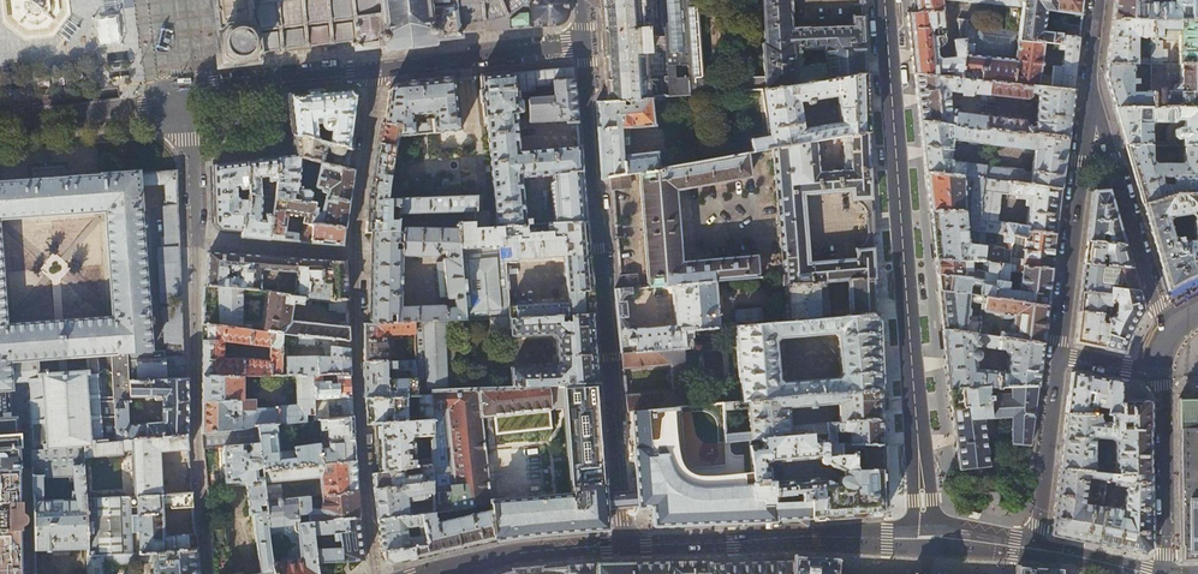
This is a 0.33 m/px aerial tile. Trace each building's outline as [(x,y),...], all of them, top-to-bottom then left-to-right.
[(211,7),(212,15),(213,20),(213,26),(214,35),(217,60),(218,67),(227,66),(250,63),(259,62),(258,54),(257,51),(279,49),(282,48),(302,46),(305,46),(327,44),(330,44),(340,43),(350,42),(350,47),(354,46),(355,50),(362,49),(361,47),(377,45),(377,47),(382,46),(383,51),(408,47),(412,47),(434,44),(433,40),(438,39),(438,38),(456,35),(457,37),(461,36),(461,35),(461,33),(467,33),(498,30),(531,28),(531,26),(539,26),(558,26),(562,24),(567,20),(568,18),(569,15),(570,13),(569,0),(210,0),(211,7)] [(603,57),(604,57),(607,91),(607,101),(652,98),(689,95),(682,0),(659,0),(664,57),(666,57),(667,76),(646,77),(644,54),(650,54),(648,28),(642,28),(641,5),(643,5),(643,0),(600,0),(601,10),(602,31),(603,57)] [(765,43),(762,43),(765,76),(741,78),(741,77),(731,77),(731,78),(710,80),(710,79),(702,80),(696,0),(682,0),(689,95),(763,89),(763,91),(803,84),(866,73),(864,19),(864,16),(852,17),(853,26),(809,28),(809,27),(792,27),(790,0),(762,0),(765,43)] [(914,0),(914,8),(908,13),(942,14),(940,0),(914,0)] [(970,2),(973,2),(1012,6),(1009,29),(1019,31),(1023,0),(971,0),(970,2)] [(1083,0),(1030,0),(1030,1),(1026,0),(1023,0),(1019,31),(1017,41),(1042,44),(1042,43),(1043,43),(1048,43),(1053,44),(1055,44),(1058,44),(1059,35),(1041,32),(1044,11),(1082,15),(1083,0)] [(1115,0),(1112,20),(1151,20),(1160,20),(1160,4),(1146,4),(1146,0),(1115,0)] [(1174,4),(1160,4),(1160,20),(1197,20),(1197,0),(1174,0),(1174,4)] [(945,43),(942,14),(908,13),(913,59),(915,74),(956,79),(960,79),(965,39),(957,40),(954,41),(955,58),(941,60),(937,57),(936,48),(940,48),(945,43)] [(957,40),(965,39),(967,24),(968,25),(968,18),(967,18),(966,20),(958,20),(960,38),(957,38),(957,40)] [(1151,20),(1112,20),(1109,42),(1106,64),(1132,64),(1135,64),(1135,37),(1150,37),(1151,20)] [(1160,20),(1151,20),(1150,37),(1158,37),(1162,37),(1165,39),(1178,39),(1179,64),(1197,63),(1197,20),(1160,20)] [(1009,29),(968,25),(967,24),(965,39),(960,79),(989,82),(1032,86),(1038,87),(1040,74),(1042,55),(1043,48),(1043,43),(1042,43),(1042,44),(1017,41),(1019,31),(1009,29)] [(1067,30),(1066,36),(1079,38),(1080,28),(1071,27),(1067,30)] [(1066,36),(1059,35),(1058,44),(1055,44),(1055,48),(1064,49),(1062,67),(1052,67),(1051,76),(1040,74),(1038,87),(1073,90),(1074,75),(1076,63),(1079,38),(1066,36)] [(1158,41),(1158,37),(1150,37),(1150,64),(1155,64),(1162,64),(1162,61),(1166,60),(1166,50),(1162,50),(1162,41),(1158,41)] [(128,61),(109,61),(108,71),(128,71),(128,61)] [(1179,64),(1162,64),(1155,64),(1155,72),(1166,71),(1166,72),(1169,72),(1169,80),(1179,80),(1179,91),(1150,91),(1150,108),(1172,108),(1197,107),(1197,63),(1179,64)] [(1132,64),(1106,64),(1105,75),(1111,97),(1114,108),(1150,108),(1150,91),(1132,91),(1132,84),(1136,84),(1139,82),(1139,79),(1137,77),(1132,77),(1132,64)] [(552,174),(582,171),(580,158),(579,147),(517,152),(514,119),(519,119),(518,113),(520,113),(522,111),(521,102),(519,100),(514,100),(514,93),(533,92),(533,87),(552,85),(553,97),(527,99),(529,122),(566,120),(566,123),(568,123),(568,130),(576,130),(577,131),(578,131),(575,91),(573,68),(535,71),(478,77),(479,78),(480,78),(483,116),(486,116),(491,165),(482,165),(483,173),(492,172),(497,227),(524,225),(524,219),(521,188),(519,177),(533,175),(552,174)] [(866,73),(803,84),(806,101),(807,104),(808,105),(810,105),(810,106),(819,104),(820,104),(821,102),(822,101),(821,98),(837,95),(841,124),(836,125),(836,123),(819,126),(821,140),(868,132),(867,96),(866,73)] [(956,79),(915,74),(917,96),(920,120),(983,128),(986,110),(978,109),(978,115),(969,114),(969,112),(968,111),(960,110),(958,112),(958,114),(949,113),(949,92),(955,92),(956,79)] [(389,91),(388,97),(385,120),(384,124),(400,125),(398,135),(461,130),(459,115),(458,116),(455,80),(456,80),(455,79),(420,82),(395,85),(389,91)] [(989,82),(960,79),(956,79),(955,92),(963,93),(963,95),(964,96),(971,97),(972,96),(973,94),(979,95),(979,101),(986,101),(989,82)] [(1032,86),(989,82),(986,101),(994,102),(995,96),(1027,99),(1030,96),(1031,93),(1032,86)] [(803,84),(763,91),(762,91),(769,136),(751,139),(753,152),(764,150),(773,148),(821,140),(819,126),(808,128),(808,129),(803,130),(799,102),(806,101),(803,84)] [(1073,90),(1038,87),(1032,86),(1031,93),(1039,94),(1035,128),(1027,127),(1026,134),(1067,139),(1069,123),(1073,90)] [(290,116),(293,135),(317,141),(315,123),(320,122),(321,125),(321,127),(322,128),(323,129),(326,131),(327,131),(330,131),(331,131),(329,144),(351,150),(352,140),(356,113),(356,112),(358,95),(352,89),(329,91),(288,95),(290,116)] [(655,128),(652,98),(607,101),(596,102),(598,132),(601,179),(611,177),(628,174),(639,172),(669,167),(668,149),(656,150),(656,152),(630,155),(628,128),(654,126),(654,128),(655,128)] [(1172,108),(1171,122),(1169,122),(1167,129),(1167,139),(1170,146),(1176,146),(1175,138),(1176,139),(1180,139),(1183,136),(1183,146),(1197,146),(1197,107),(1172,108)] [(1172,108),(1150,108),(1114,108),(1121,130),(1126,145),(1149,146),(1153,146),(1153,143),(1151,142),(1151,138),(1149,138),(1149,123),(1169,122),(1171,122),(1172,108)] [(986,109),(986,110),(983,128),(989,129),(1026,134),(1027,127),(1027,124),(1024,120),(993,116),(993,110),(986,109)] [(983,128),(920,120),(924,156),(926,172),(963,177),(965,163),(965,162),(951,161),(950,159),(952,139),(969,142),(969,144),(978,145),(979,143),(987,144),(989,129),(983,128)] [(396,146),(398,135),(400,125),(384,124),(382,124),(380,138),(379,144),(396,146)] [(1067,139),(1026,134),(989,129),(987,144),(1035,150),(1032,172),(1030,186),(1061,190),(1062,176),(1067,139)] [(819,300),(818,283),(848,280),(849,316),(876,314),(876,313),(876,309),(873,252),(873,235),(874,235),(874,227),(870,228),(870,219),(874,219),(873,211),(872,211),(871,192),(870,173),(869,134),(868,132),(821,140),(773,148),(783,276),(783,286),(789,286),(790,321),(796,321),(831,318),(830,300),(819,300)] [(317,141),(293,135),(293,138),(295,156),(299,157),(321,163),(322,163),(325,153),(336,155),(333,166),(348,169),(351,150),(329,144),(317,141)] [(387,200),(396,146),(379,144),(376,157),(368,200),(366,221),(398,221),(399,215),(399,199),(387,200)] [(1153,164),(1149,161),(1149,146),(1126,145),(1134,175),(1143,203),(1175,194),(1197,194),(1197,146),(1183,146),(1178,146),(1178,160),(1183,160),(1183,161),(1179,164),(1153,164)] [(764,150),(753,152),(669,167),(639,172),(648,286),(672,284),(716,281),(758,277),(756,256),(681,262),(675,190),(750,177),(748,161),(765,159),(764,150)] [(296,189),(299,157),(295,156),(284,157),(278,158),(275,198),(313,204),(315,194),(311,193),(308,191),(296,189)] [(250,195),(275,198),(278,158),(249,161),(246,162),(250,195)] [(215,217),(215,223),(221,229),(228,230),(241,231),(242,231),(244,213),(249,212),(250,195),(246,162),(243,162),(213,166),(213,177),(215,217)] [(978,165),(965,163),(963,177),(983,180),(1030,186),(1032,172),(1024,171),(1024,168),(1001,165),(1000,168),(995,167),(996,164),(978,162),(978,165)] [(19,469),(20,468),(16,416),(11,417),(9,389),(11,389),(11,382),(27,381),(27,382),(29,382),(30,399),(29,400),(29,402),(31,450),(32,450),(84,446),(115,441),(114,402),(126,402),(130,402),(130,396),(129,379),(130,379),(129,366),(129,361),(184,357),(179,243),(177,170),(138,173),(138,172),(101,174),(101,175),(67,178),(66,163),(47,164),(28,165),(29,180),(0,183),(0,218),(104,211),(112,318),(5,325),(0,257),(0,469),(19,469)] [(333,166),(322,163),(321,163),(317,179),(314,178),(312,187),(327,190),(322,210),(317,208),(318,205),(315,204),(314,204),(309,227),(346,228),(349,207),(354,170),(348,169),(333,166)] [(584,197),(582,171),(552,174),(553,182),(550,182),(554,224),(586,223),(584,197)] [(963,177),(926,172),(928,198),(930,211),(963,211),(964,211),(963,199),(963,177)] [(630,188),(628,174),(611,177),(612,178),(612,189),(630,188)] [(534,180),(533,175),(519,177),(521,188),(524,187),(529,180),(534,180)] [(983,180),(963,177),(963,199),(971,199),(970,213),(970,229),(977,230),(983,180)] [(1011,243),(1012,236),(1025,238),(1026,231),(1055,234),(1057,220),(1061,190),(1030,186),(983,180),(977,230),(987,232),(994,233),(998,234),(997,241),(1011,243)] [(1087,241),(1099,243),(1100,234),(1108,235),(1107,244),(1125,246),(1118,223),(1108,189),(1093,191),(1088,229),(1087,241)] [(1175,194),(1143,203),(1154,243),(1168,290),(1169,288),(1186,279),(1187,279),(1194,276),(1197,275),(1197,194),(1175,194)] [(250,195),(249,212),(244,213),(242,231),(241,237),(252,238),(254,238),(269,240),(275,198),(250,195)] [(475,197),(475,212),(474,223),(474,228),(489,227),(490,212),(480,212),(481,196),(476,196),(475,197)] [(475,197),(399,199),(399,215),(468,213),(475,212),(475,197)] [(313,204),(275,198),(269,240),(288,242),(311,244),(343,246),(344,245),(344,239),(346,228),(309,227),(314,204),(313,204)] [(933,242),(935,258),(971,262),(982,263),(996,264),(1008,265),(1011,243),(997,241),(998,234),(994,233),(994,247),(985,246),(987,232),(977,230),(970,229),(964,228),(963,211),(930,211),(933,242)] [(399,221),(398,221),(366,221),(366,233),(372,233),(398,232),(398,231),(399,221)] [(474,223),(468,223),(458,224),(458,229),(462,299),(464,320),(489,319),(593,314),(594,314),(592,295),(591,288),(592,288),(592,284),(590,284),(589,272),(591,272),(591,268),(590,268),(589,258),(586,223),(554,224),(541,225),(524,225),(497,227),(489,227),(474,228),(474,223)] [(401,230),(401,231),(401,244),(401,250),(401,257),(402,257),(436,257),(438,257),(438,256),(439,256),(439,254),(439,251),(446,251),(446,257),(444,258),(443,259),(443,260),(443,261),(445,298),(446,299),(446,300),(450,300),(462,299),(458,229),(405,227),(403,227),(402,228),(402,229),(401,230)] [(401,231),(398,231),(398,232),(372,233),(371,257),(370,280),(401,285),(402,257),(401,257),(401,250),(395,250),(395,244),(401,244),(401,231)] [(1052,262),(1055,234),(1026,231),(1025,238),(1012,236),(1011,243),(1008,265),(996,264),(994,281),(1007,282),(1008,271),(1017,272),(1020,272),(1021,272),(1022,267),(1051,269),(1052,262)] [(1107,244),(1099,243),(1087,241),(1085,253),(1084,264),(1101,265),(1102,255),(1107,256),(1105,265),(1131,268),(1127,254),(1125,246),(1107,244)] [(278,257),(239,254),(220,253),(208,252),(206,286),(243,289),(260,290),(262,269),(296,271),(294,294),(306,296),(308,281),(322,282),(322,272),(329,273),(329,260),(300,258),(278,257)] [(971,262),(935,258),(936,265),(937,274),(968,277),(994,281),(996,264),(982,263),(982,271),(971,270),(971,262)] [(322,272),(322,282),(308,281),(306,296),(306,299),(329,301),(347,300),(346,280),(345,276),(344,261),(335,261),(329,260),(329,273),(322,272)] [(438,300),(446,300),(446,299),(445,298),(443,261),(435,261),(438,300)] [(1101,265),(1084,264),(1082,276),(1081,292),(1110,295),(1111,289),(1138,292),(1134,277),(1131,268),(1105,265),(1101,265)] [(1049,289),(1051,269),(1022,267),(1021,272),(1020,272),(1018,291),(1007,290),(1007,285),(1016,286),(1017,272),(1008,271),(1007,282),(994,281),(992,298),(1047,306),(1049,289)] [(620,288),(621,289),(631,288),(637,287),(636,274),(619,276),(620,288)] [(968,277),(937,274),(938,281),(939,289),(982,297),(992,298),(994,281),(968,277)] [(1169,288),(1173,294),(1183,288),(1197,283),(1197,275),(1194,276),(1187,279),(1186,279),(1169,288)] [(401,306),(401,285),(370,280),(369,314),(369,324),(390,323),(390,315),(396,315),(396,323),(415,322),(414,306),(401,306)] [(716,281),(672,284),(675,325),(667,325),(667,326),(643,328),(643,327),(634,328),(637,352),(685,348),(693,347),(692,330),(719,328),(719,323),(716,281)] [(243,289),(206,286),(205,286),(204,303),(218,303),(218,310),(204,311),(203,324),(242,329),(243,289)] [(631,288),(621,289),(614,289),(616,303),(616,306),(620,305),(620,302),(620,301),(622,298),(624,295),(625,294),(628,293),(632,293),(631,288)] [(977,334),(982,297),(939,289),(941,314),(943,329),(977,334)] [(1141,300),(1138,292),(1111,289),(1110,295),(1109,305),(1116,305),(1115,314),(1108,313),(1108,316),(1107,321),(1104,348),(1104,349),(1110,350),(1124,353),(1132,332),(1132,331),(1144,312),(1141,300)] [(303,300),(306,300),(306,299),(306,296),(294,294),(280,292),(269,291),(265,331),(291,335),(348,342),(348,332),(348,321),(339,321),(338,326),(290,321),(293,303),(302,304),(303,300)] [(1110,295),(1081,292),(1079,301),(1078,311),(1101,315),(1108,316),(1108,313),(1109,305),(1110,295)] [(999,338),(1042,344),(1043,333),(1047,306),(992,298),(982,297),(980,310),(993,312),(993,313),(1000,314),(1000,318),(1003,319),(1007,318),(1010,317),(1012,316),(1009,333),(1000,332),(999,338)] [(462,299),(450,300),(451,308),(445,308),(445,307),(445,306),(444,305),(443,305),(414,306),(415,322),(453,320),(464,320),(462,299)] [(347,300),(329,301),(328,310),(336,310),(338,312),(347,311),(347,300)] [(736,327),(763,324),(762,307),(735,310),(736,322),(723,323),(723,327),(736,327)] [(1100,323),(1101,315),(1078,311),(1076,328),(1075,343),(1089,345),(1103,348),(1104,348),(1107,321),(1103,321),(1103,324),(1100,323)] [(593,315),(593,314),(489,319),(489,338),(551,335),(555,338),(556,362),(553,366),(511,368),(511,387),(597,383),(596,369),(594,330),(593,315)] [(637,352),(634,328),(634,324),(630,324),(627,323),(625,322),(623,320),(622,318),(621,315),(617,314),(618,327),(621,354),(637,352)] [(878,351),(876,314),(849,316),(831,318),(796,321),(797,336),(834,333),(839,337),(839,347),(838,347),(840,364),(841,364),(842,374),(838,379),(801,382),(802,396),(879,390),(878,351)] [(456,389),(453,320),(415,322),(396,323),(390,323),(369,324),(364,324),(364,345),(364,363),(386,362),(385,335),(414,334),(415,361),(416,361),(417,391),(456,389)] [(797,336),(796,321),(790,321),(785,322),(763,324),(736,327),(738,351),(740,375),(741,375),(742,389),(741,389),(742,401),(802,396),(801,382),(783,383),(779,380),(778,367),(779,367),(778,354),(777,354),(776,341),(779,337),(797,336)] [(242,329),(203,324),(203,350),(202,376),(239,376),(239,359),(226,359),(226,354),(223,354),(224,340),(250,343),(252,330),(242,329)] [(1038,376),(1042,344),(999,338),(977,334),(943,329),(948,372),(950,389),(1037,387),(1038,376)] [(291,342),(291,335),(265,331),(252,330),(250,343),(270,346),(269,361),(239,359),(239,376),(243,376),(287,375),(287,357),(287,344),(287,342),(291,342)] [(348,342),(291,335),(291,342),(287,342),(287,344),(330,348),(331,358),(287,357),(287,375),(296,375),(312,375),(321,375),(336,376),(350,376),(349,356),(348,342)] [(688,387),(685,348),(637,352),(621,354),(623,369),(670,365),(672,390),(674,407),(690,405),(689,394),(688,387)] [(185,377),(184,357),(129,361),(129,366),(136,365),(137,379),(185,377)] [(417,391),(416,361),(415,361),(386,362),(364,363),(364,376),(364,394),(417,391)] [(1068,394),(1066,414),(1098,414),(1110,415),(1121,415),(1120,400),(1120,396),(1120,386),(1120,382),(1104,378),(1101,378),(1071,372),(1068,394)] [(312,375),(296,375),(296,405),(276,406),(276,408),(255,409),(255,426),(258,426),(275,425),(307,421),(306,414),(314,414),(312,375)] [(321,375),(312,375),(314,414),(314,421),(319,420),(352,416),(351,398),(351,385),(350,376),(336,376),(336,381),(321,382),(321,375)] [(243,376),(239,376),(202,376),(202,392),(202,402),(244,400),(244,399),(243,376)] [(188,377),(185,377),(137,379),(130,379),(129,379),(130,396),(162,396),(162,422),(128,425),(126,402),(114,402),(115,441),(187,434),(187,426),(187,402),(188,377)] [(1177,396),(1176,396),(1176,432),(1177,432),(1179,548),(1180,548),(1180,555),(1180,561),(1185,561),(1197,561),(1197,382),(1190,382),(1190,385),(1190,387),(1190,393),(1177,393),(1177,396)] [(378,520),(421,514),(433,513),(489,504),(490,510),(494,541),(523,538),(556,534),(604,529),(601,485),(604,485),(603,467),(600,430),(597,383),(511,387),(456,389),(417,391),(364,394),(366,411),(367,425),(376,424),(407,422),(406,397),(418,396),(431,395),(431,420),(431,436),(432,458),(432,464),(432,472),(453,469),(455,490),(432,492),(432,482),(373,489),(376,505),(378,520)] [(697,386),(688,387),(689,394),(698,394),(697,386)] [(1037,387),(950,389),(951,401),(954,423),(957,450),(958,465),(959,468),(961,468),(989,465),(984,419),(1011,417),(1012,443),(1030,445),(1033,417),(1037,387)] [(631,411),(674,407),(672,390),(625,395),(627,411),(631,411)] [(880,405),(879,390),(802,396),(742,401),(724,403),(726,441),(749,439),(826,433),(826,424),(826,423),(789,426),(788,408),(837,403),(839,423),(880,419),(880,405)] [(431,395),(418,396),(419,421),(431,420),(431,395)] [(244,400),(202,402),(201,424),(201,433),(239,430),(258,427),(258,426),(255,426),(255,409),(254,399),(244,399),(244,400)] [(1098,419),(1098,414),(1066,414),(1063,440),(1059,469),(1092,472),(1093,439),(1097,437),(1109,437),(1114,441),(1115,474),(1150,474),(1150,451),(1150,436),(1150,430),(1151,430),(1150,408),(1150,400),(1120,400),(1121,415),(1110,415),(1110,423),(1102,422),(1102,419),(1098,419)] [(726,441),(724,403),(690,405),(674,407),(631,411),(633,424),(634,444),(636,467),(637,476),(752,469),(749,439),(726,441)] [(352,416),(319,420),(320,430),(321,430),(327,430),(353,427),(353,422),(352,416)] [(880,419),(839,423),(826,424),(826,433),(826,456),(841,456),(840,444),(834,444),(834,440),(837,440),(838,439),(838,432),(843,432),(849,434),(850,444),(855,444),(882,445),(881,431),(880,419)] [(431,436),(431,420),(419,421),(407,422),(376,424),(378,447),(379,473),(404,469),(416,467),(414,445),(413,442),(412,441),(413,438),(431,436)] [(275,425),(258,426),(258,427),(260,443),(263,470),(322,464),(320,449),(319,444),(319,443),(294,446),(294,449),(278,450),(275,425)] [(260,443),(258,427),(239,430),(201,433),(203,448),(223,446),(244,444),(250,444),(260,443)] [(353,427),(327,430),(328,448),(320,449),(322,464),(355,461),(354,445),(353,434),(353,427)] [(826,433),(749,439),(752,469),(753,481),(770,480),(769,469),(767,467),(764,467),(764,462),(819,457),(819,458),(819,460),(819,461),(820,461),(821,462),(822,462),(823,462),(824,462),(825,462),(828,463),(827,464),(833,467),(834,467),(840,470),(842,470),(854,470),(855,444),(850,444),(840,444),(841,456),(826,456),(826,433)] [(188,450),(187,434),(115,441),(84,446),(84,457),(122,453),(122,451),(132,450),(135,496),(162,495),(161,486),(160,470),(160,462),(160,452),(188,450)] [(260,443),(250,444),(251,450),(248,453),(245,453),(244,444),(223,446),(224,468),(224,483),(241,482),(246,486),(249,515),(253,514),(267,513),(266,501),(264,482),(263,470),(260,443)] [(882,463),(882,445),(855,444),(854,470),(842,470),(842,475),(840,476),(839,477),(838,478),(837,480),(837,481),(838,483),(833,484),(833,482),(821,478),(772,481),(773,496),(792,495),(793,493),(800,493),(801,502),(809,501),(810,518),(840,516),(866,514),(884,514),(884,510),(884,497),(883,475),(882,463)] [(84,446),(32,450),(33,505),(33,507),(34,550),(87,549),(86,499),(84,457),(84,446)] [(422,466),(432,464),(432,458),(421,459),(422,466)] [(355,461),(322,464),(263,470),(264,482),(280,481),(320,477),(322,496),(357,492),(356,474),(355,461)] [(432,472),(432,464),(422,466),(419,467),(420,475),(404,476),(404,469),(379,473),(372,474),(373,483),(373,489),(432,482),(432,472)] [(19,469),(0,469),(0,573),(20,573),(20,530),(21,530),(22,526),(23,525),(24,525),(24,524),(26,523),(26,521),(26,519),(26,518),(25,517),(24,516),(22,515),(22,509),(20,510),(19,469)] [(752,469),(637,476),(638,488),(639,509),(650,508),(654,508),(655,528),(678,526),(684,526),(709,524),(747,522),(790,519),(810,518),(809,501),(801,502),(792,502),(792,495),(773,496),(772,481),(772,480),(770,480),(753,481),(752,469)] [(1059,469),(1054,512),(1053,523),(1051,534),(1052,535),(1053,535),(1080,540),(1094,544),(1102,507),(1106,480),(1107,473),(1092,472),(1059,469)] [(1150,499),(1150,474),(1115,474),(1107,473),(1106,480),(1115,481),(1114,488),(1126,489),(1123,510),(1111,508),(1102,507),(1094,544),(1116,548),(1120,549),(1144,554),(1151,548),(1151,509),(1150,499)] [(282,500),(280,481),(264,482),(266,501),(282,500)] [(1126,489),(1114,488),(1111,508),(1123,510),(1126,489)] [(357,492),(322,496),(322,508),(310,510),(309,497),(298,498),(299,515),(307,515),(308,522),(312,522),(360,517),(358,505),(357,492)] [(192,493),(162,495),(135,496),(86,499),(87,549),(87,556),(88,556),(139,553),(139,554),(196,549),(195,534),(164,537),(164,531),(167,531),(167,527),(166,522),(163,523),(163,507),(170,507),(170,509),(193,507),(192,493)] [(282,500),(266,501),(267,513),(268,527),(292,525),(292,527),(293,528),(293,529),(294,530),(295,531),(296,531),(299,532),(301,559),(272,564),(274,573),(318,573),(315,550),(314,536),(312,522),(308,522),(299,523),(299,515),(298,498),(282,500)] [(436,522),(433,513),(421,514),(427,545),(414,547),(415,559),(435,554),(452,550),(494,541),(490,510),(436,522)] [(253,514),(261,573),(254,573),(274,573),(272,564),(268,527),(267,513),(253,514)] [(400,550),(414,547),(427,545),(421,514),(378,520),(380,535),(382,551),(383,551),(398,548),(400,549),(400,550)] [(214,573),(243,573),(243,571),(229,573),(227,556),(230,556),(229,547),(227,547),(226,541),(229,541),(227,533),(225,533),(225,528),(227,526),(226,518),(223,517),(210,520),(211,536),(214,573)] [(312,522),(314,536),(335,533),(338,533),(339,541),(340,548),(315,550),(318,573),(327,573),(341,570),(340,562),(352,561),(364,560),(364,559),(362,539),(360,517),(312,522)] [(415,559),(414,547),(400,550),(400,549),(398,548),(383,551),(383,552),(385,558),(393,564),(402,562),(415,559)] [(196,549),(139,554),(139,553),(88,556),(89,573),(105,573),(104,564),(153,562),(154,573),(198,573),(196,549)] [(712,564),(711,564),(711,561),(704,561),(704,573),(837,573),(837,566),(838,566),(839,566),(839,558),(838,558),(838,557),(831,557),(830,557),(830,558),(822,558),(822,557),(821,557),(821,556),(811,556),(810,556),(810,557),(802,557),(802,556),(801,556),(801,555),(794,555),(794,556),(793,556),(792,561),(790,561),(785,560),(719,563),(712,563),(712,564)] [(704,561),(617,563),(597,563),(561,567),(542,569),(542,567),(537,567),(532,567),(533,569),(527,570),(521,570),(521,568),(517,569),(512,569),(512,571),(510,571),(506,572),(504,573),(501,573),(704,573),(704,561)] [(1061,569),(1060,568),(1053,568),(1053,569),(1044,568),(1045,568),(1044,568),(1044,567),(1039,567),(1033,567),(1033,568),(1024,567),(1025,567),(1024,567),(1024,566),(1017,566),(1016,566),(1016,567),(1015,573),(1061,573),(1061,569)]
